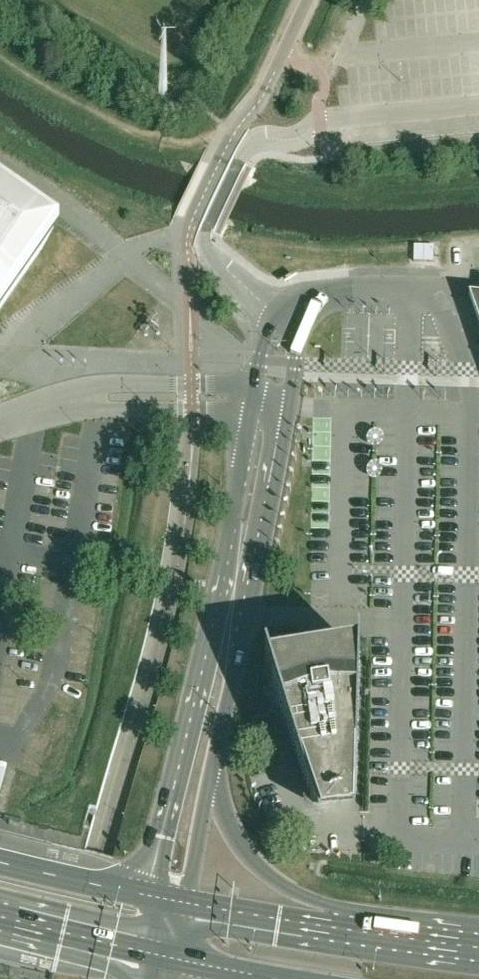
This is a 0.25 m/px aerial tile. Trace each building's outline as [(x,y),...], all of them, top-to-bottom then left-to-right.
[(185,96),(174,90),(165,108),(175,114),(185,96)] [(59,224),(0,183),(0,309),(59,224)] [(470,298),(478,324),(478,299),(470,298)] [(265,668),(312,804),(355,797),(356,769),(358,654),(265,668)]
